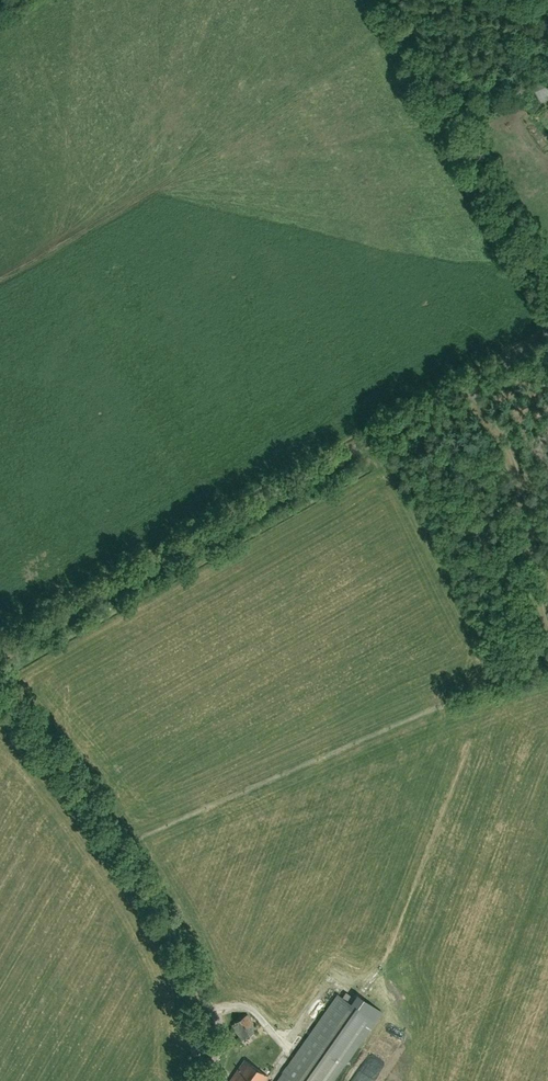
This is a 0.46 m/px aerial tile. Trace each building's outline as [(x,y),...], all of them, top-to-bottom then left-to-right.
[(547,96),(547,85),(543,76),(530,83),(540,100),(541,102),(544,100),(544,101),(547,99),(547,96)] [(377,1021),(340,995),(289,1067),(288,1066),(285,1070),(287,1071),(280,1080),(335,1080),(377,1021)] [(242,1040),(259,1029),(249,1014),(231,1024),(242,1040)] [(270,1075),(247,1059),(231,1080),(265,1080),(270,1075)]
